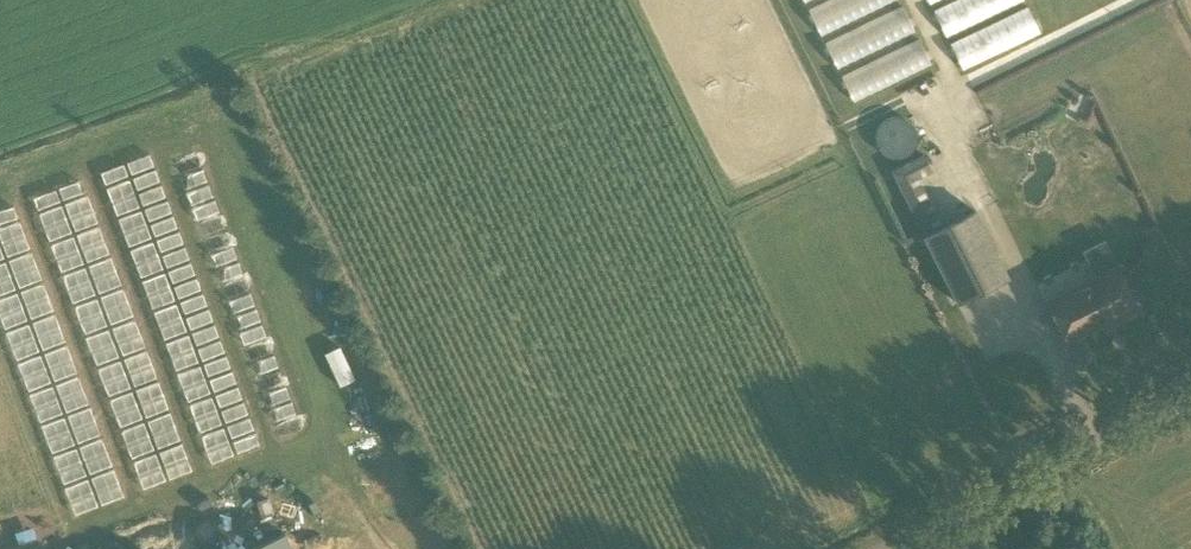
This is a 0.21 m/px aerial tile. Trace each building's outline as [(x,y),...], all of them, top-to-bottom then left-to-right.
[(822,35),(895,0),(827,0),(809,9),(822,35)] [(1025,1),(1025,0),(953,0),(934,8),(946,35),(1025,1)] [(837,67),(916,32),(905,6),(826,41),(837,67)] [(963,68),(1041,33),(1029,6),(951,42),(963,68)] [(921,38),(842,74),(853,100),(933,64),(921,38)] [(903,113),(876,128),(893,158),(919,143),(903,113)] [(924,236),(943,227),(918,178),(933,171),(923,153),(890,169),(898,184),(924,236)] [(943,227),(924,236),(958,303),(1009,278),(975,211),(943,227)] [(1129,290),(1117,265),(1047,301),(1067,341),(1114,317),(1117,322),(1140,310),(1137,306),(1140,304),(1141,299),(1137,290),(1132,289),(1129,290)] [(285,524),(237,548),(298,548),(285,524)]
